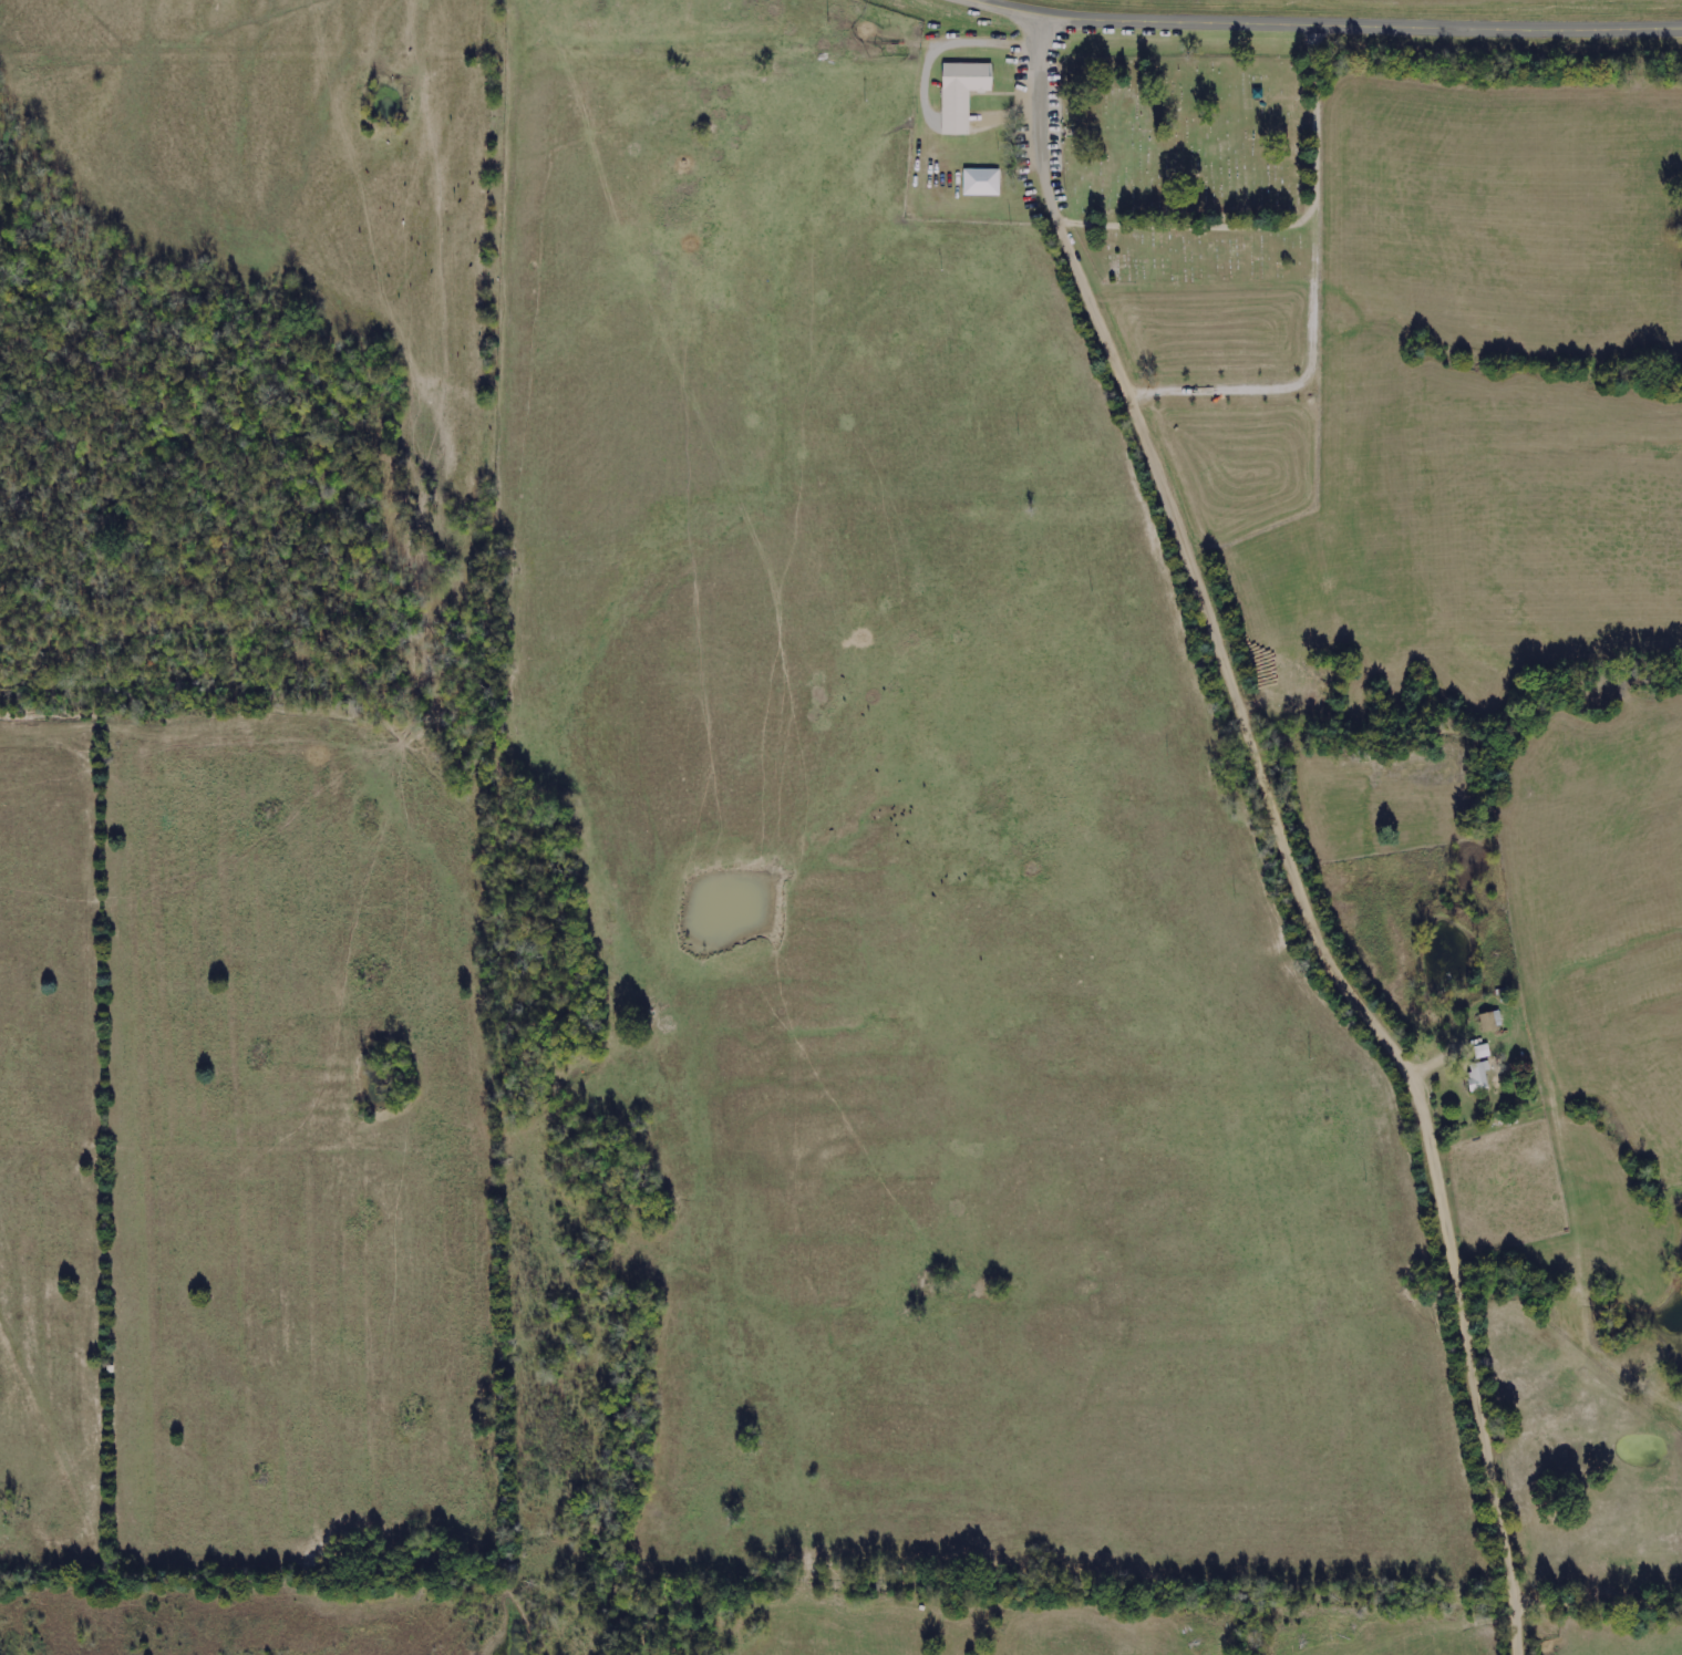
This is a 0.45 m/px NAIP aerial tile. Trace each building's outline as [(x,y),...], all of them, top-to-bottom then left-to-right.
[(941,134),(969,135),(970,91),(991,91),(992,64),(943,63),(941,134)] [(1001,169),(964,168),(963,194),(1000,195),(1001,169)] [(1503,1026),(1500,1010),(1479,1014),(1483,1031),(1503,1026)] [(1491,1056),(1489,1043),(1474,1046),(1476,1058),(1491,1056)] [(1468,1063),(1471,1091),(1489,1089),(1487,1069),(1490,1069),(1490,1061),(1468,1063)]
